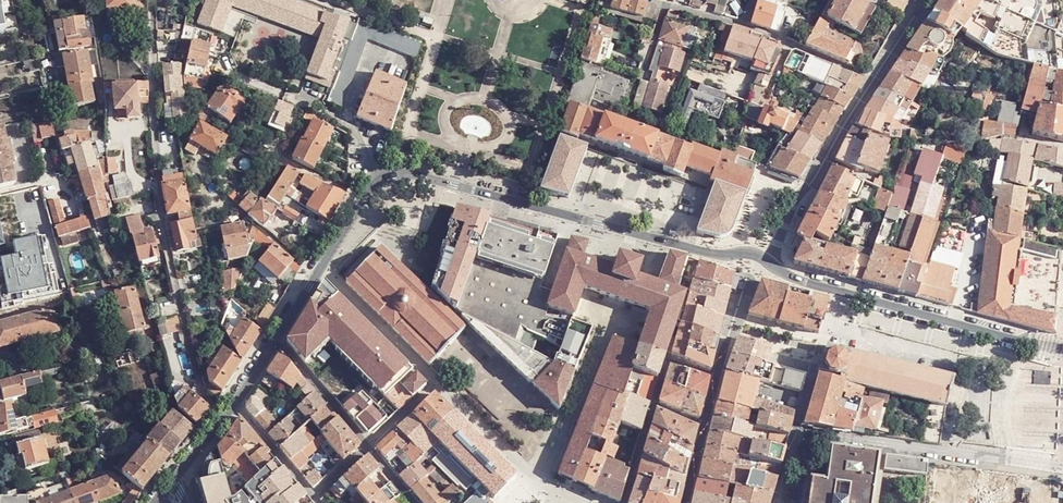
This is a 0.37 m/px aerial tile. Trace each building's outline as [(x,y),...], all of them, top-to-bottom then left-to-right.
[(140,0),(105,0),(106,16),(130,16),(130,9),(140,9),(140,0)] [(220,34),(232,6),(235,0),(202,0),(200,4),(204,6),(197,23),(220,34)] [(334,90),(358,26),(290,0),(235,0),(232,6),(320,39),(305,78),(334,90)] [(597,6),(612,10),(614,0),(599,0),(597,6)] [(632,0),(614,0),(612,10),(628,15),(632,0)] [(647,4),(636,1),(632,0),(628,15),(643,19),(643,17),(647,4)] [(719,0),(707,0),(707,1),(710,2),(708,12),(715,13),(719,0)] [(856,0),(830,0),(822,15),(831,21),(853,33),(867,7),(856,0)] [(910,1),(908,0),(890,0),(885,8),(901,17),(910,1)] [(945,0),(942,0),(933,12),(960,29),(964,22),(969,16),(969,15),(966,13),(957,8),(945,0)] [(1043,27),(1033,23),(1013,13),(1012,13),(1009,12),(1001,8),(997,7),(991,4),(986,2),(986,3),(981,0),(945,0),(957,8),(966,13),(969,15),(969,16),(964,22),(960,29),(961,29),(961,30),(960,31),(963,33),(965,35),(965,36),(971,39),(972,40),(975,42),(982,47),(990,51),(993,54),(997,56),(1002,57),(1016,61),(1029,64),(1033,65),(1041,67),(1048,69),(1057,71),(1062,72),(1062,37),(1059,35),(1043,27)] [(991,4),(997,7),(1001,8),(1005,0),(993,0),(991,4)] [(1060,2),(1057,1),(1054,0),(1005,0),(1001,8),(1009,12),(1012,13),(1013,13),(1033,23),(1043,27),(1059,35),(1062,37),(1062,2),(1060,2)] [(693,1),(691,7),(700,10),(702,4),(693,1)] [(770,7),(757,3),(751,24),(768,29),(775,9),(770,7)] [(643,17),(657,21),(660,12),(660,10),(660,9),(659,8),(654,6),(647,4),(643,17)] [(876,11),(867,7),(853,33),(861,38),(876,11)] [(673,23),(677,11),(673,10),(672,10),(670,10),(668,12),(667,14),(666,20),(673,23)] [(820,19),(822,15),(803,10),(802,14),(820,19)] [(960,29),(933,12),(926,23),(938,31),(951,39),(953,40),(953,39),(958,34),(960,31),(961,30),(961,29),(960,29)] [(820,19),(819,21),(827,26),(831,21),(822,15),(820,19)] [(90,47),(86,26),(84,18),(64,21),(66,39),(69,50),(90,47)] [(334,90),(329,102),(342,108),(368,40),(417,58),(422,44),(360,20),(358,26),(334,90)] [(688,28),(673,23),(666,20),(659,40),(681,46),(682,47),(688,28)] [(64,21),(55,23),(58,40),(66,39),(64,21)] [(827,26),(819,21),(805,46),(854,68),(861,55),(858,44),(827,26)] [(938,31),(926,23),(923,27),(917,36),(907,50),(918,55),(922,47),(927,46),(927,45),(926,44),(926,42),(926,41),(926,39),(926,38),(927,36),(928,35),(929,34),(930,33),(931,33),(933,32),(934,32),(936,32),(937,32),(938,32),(939,33),(941,34),(942,35),(943,36),(943,37),(944,38),(944,40),(944,41),(944,42),(944,43),(948,43),(951,39),(938,31)] [(591,25),(589,32),(603,37),(603,38),(610,41),(613,32),(591,25)] [(646,38),(651,40),(655,27),(650,25),(646,38)] [(195,29),(184,26),(181,40),(192,42),(195,29)] [(723,54),(732,27),(726,26),(723,33),(715,52),(723,54)] [(760,45),(763,36),(759,35),(732,27),(723,54),(753,62),(754,60),(755,58),(756,55),(759,49),(760,47),(760,45)] [(603,37),(589,32),(587,39),(586,39),(580,60),(582,61),(594,65),(603,38),(603,37)] [(927,45),(927,46),(928,47),(929,48),(930,49),(932,50),(934,50),(935,50),(937,50),(938,49),(939,49),(941,48),(942,47),(943,45),(944,43),(944,42),(944,41),(944,40),(944,38),(943,37),(943,36),(942,35),(941,34),(939,33),(938,32),(937,32),(936,32),(934,32),(933,32),(931,33),(930,33),(929,34),(928,35),(927,36),(926,38),(926,39),(926,41),(926,42),(926,44),(927,45)] [(778,44),(763,36),(760,45),(760,47),(759,49),(756,55),(755,58),(754,60),(753,62),(750,69),(770,77),(780,56),(778,44)] [(953,40),(951,39),(948,43),(944,43),(943,45),(942,47),(941,48),(939,49),(938,49),(937,50),(935,50),(934,50),(932,50),(930,49),(929,48),(928,47),(927,46),(922,47),(918,55),(921,56),(922,57),(924,58),(925,58),(926,58),(927,57),(928,57),(930,55),(938,57),(942,58),(945,56),(947,56),(948,54),(949,53),(950,51),(951,50),(952,48),(952,46),(953,44),(953,43),(953,41),(953,39),(953,40)] [(192,42),(181,40),(180,47),(190,49),(192,42)] [(679,52),(681,46),(659,40),(658,45),(679,52)] [(208,45),(192,42),(190,49),(187,63),(197,66),(204,69),(208,45)] [(658,45),(649,71),(657,73),(660,65),(678,72),(685,54),(679,52),(658,45)] [(102,80),(96,49),(91,50),(96,80),(102,80)] [(918,55),(907,50),(900,61),(930,73),(935,63),(938,57),(930,55),(928,57),(927,57),(926,58),(925,58),(924,58),(922,57),(921,56),(918,55)] [(94,81),(89,51),(64,55),(70,86),(91,82),(94,81)] [(791,52),(783,67),(818,83),(823,86),(828,76),(832,67),(795,51),(791,52)] [(63,87),(70,86),(64,55),(54,57),(60,88),(63,87)] [(699,58),(690,55),(686,65),(696,68),(699,58)] [(39,71),(37,59),(24,61),(25,68),(30,68),(31,72),(39,71)] [(594,65),(582,61),(566,104),(570,105),(570,104),(588,110),(591,101),(619,111),(629,83),(602,73),(603,68),(594,65)] [(930,73),(900,61),(891,74),(922,88),(926,80),(930,73)] [(187,63),(183,76),(195,80),(197,66),(187,63)] [(170,95),(173,124),(185,119),(182,93),(181,78),(180,65),(162,67),(164,95),(170,95)] [(1048,69),(1041,67),(1033,65),(1021,111),(1022,111),(1037,114),(1039,105),(1044,88),(1047,74),(1048,69)] [(1057,71),(1048,69),(1047,74),(1044,88),(1039,105),(1062,111),(1062,72),(1057,71)] [(823,86),(827,87),(851,98),(863,80),(840,71),(836,79),(828,76),(823,86)] [(388,131),(406,85),(375,72),(356,117),(388,131)] [(937,76),(930,73),(926,80),(933,83),(933,81),(934,81),(937,76)] [(916,97),(922,88),(891,74),(889,76),(879,90),(896,97),(905,101),(913,104),(916,97)] [(649,76),(641,102),(661,108),(668,81),(649,76)] [(102,83),(102,80),(96,80),(95,81),(100,105),(104,104),(102,83)] [(95,103),(91,82),(70,86),(74,107),(95,103)] [(74,107),(70,86),(63,87),(66,109),(74,107)] [(851,98),(827,87),(821,97),(844,109),(851,98)] [(132,89),(132,93),(114,94),(112,94),(113,118),(126,117),(126,120),(137,119),(136,106),(148,106),(148,98),(147,88),(132,89)] [(227,88),(224,93),(234,100),(223,119),(232,125),(246,103),(238,97),(239,95),(227,88)] [(896,97),(879,90),(873,99),(898,111),(900,108),(905,101),(896,97)] [(208,109),(215,114),(223,119),(234,100),(224,93),(220,91),(208,109)] [(984,103),(981,110),(986,112),(992,97),(987,95),(984,103)] [(750,104),(757,106),(760,100),(752,96),(750,104)] [(837,120),(844,109),(821,97),(816,105),(814,108),(837,120)] [(771,106),(768,111),(775,113),(777,108),(780,101),(773,99),(771,106)] [(898,111),(873,99),(864,112),(873,114),(879,116),(885,118),(889,119),(892,120),(898,111)] [(980,101),(974,99),(971,106),(981,110),(984,103),(980,101)] [(913,104),(905,101),(900,108),(908,112),(911,106),(913,104)] [(557,141),(539,191),(567,199),(588,145),(664,172),(681,178),(685,168),(692,149),(687,147),(682,145),(653,135),(640,130),(588,110),(570,104),(570,105),(557,141)] [(750,104),(746,119),(753,121),(757,106),(750,104)] [(1039,105),(1037,114),(1032,134),(1058,141),(1062,142),(1062,111),(1039,105)] [(205,107),(197,117),(202,120),(208,123),(215,114),(208,109),(205,107)] [(798,123),(804,114),(797,111),(795,116),(777,108),(775,113),(798,123)] [(832,128),(837,120),(814,108),(809,116),(832,128)] [(791,135),(794,131),(798,123),(775,113),(768,111),(765,109),(763,114),(758,125),(766,129),(768,126),(791,135)] [(313,114),(307,111),(304,117),(310,121),(313,114)] [(864,112),(855,125),(872,133),(877,136),(886,137),(889,138),(892,120),(889,119),(885,118),(879,116),(873,114),(864,112)] [(809,116),(799,133),(820,146),(832,128),(809,116)] [(973,130),(969,140),(977,139),(981,129),(983,117),(980,116),(973,130)] [(229,135),(208,123),(202,120),(200,123),(227,138),(229,135)] [(53,121),(37,125),(41,138),(56,134),(53,121)] [(313,122),(304,140),(323,150),(332,131),(313,122)] [(1009,136),(1015,137),(1017,128),(1004,126),(1004,125),(985,122),(982,139),(992,137),(999,136),(1002,136),(1009,136)] [(198,129),(191,142),(218,156),(221,149),(227,138),(200,123),(198,129)] [(656,127),(643,123),(640,130),(653,135),(656,127)] [(872,133),(855,125),(852,130),(847,138),(866,147),(870,138),(872,133)] [(15,184),(11,167),(13,166),(8,140),(5,141),(4,136),(2,126),(0,127),(0,188),(15,184)] [(788,151),(810,161),(820,146),(799,133),(790,148),(788,151)] [(877,136),(872,133),(870,138),(876,139),(882,141),(885,142),(886,137),(877,136)] [(236,139),(229,135),(227,138),(221,149),(228,154),(234,144),(236,139)] [(80,174),(97,168),(93,153),(90,142),(90,136),(77,138),(75,136),(61,140),(65,151),(73,149),(80,174)] [(303,140),(295,136),(293,140),(300,144),(303,140)] [(866,147),(847,138),(846,139),(845,141),(841,150),(835,161),(847,167),(853,170),(856,171),(866,147)] [(866,147),(856,171),(858,172),(859,169),(873,173),(878,174),(889,143),(885,142),(882,141),(876,139),(870,138),(866,147)] [(323,150),(304,140),(303,140),(300,144),(293,159),(314,170),(323,150)] [(999,152),(1001,140),(990,140),(989,145),(988,149),(997,151),(999,152)] [(1033,162),(1037,146),(1033,145),(1024,144),(1011,142),(1001,140),(999,152),(1006,154),(1009,155),(1025,158),(1031,160),(1031,161),(1033,162)] [(962,164),(969,145),(965,145),(961,144),(957,144),(953,143),(948,143),(942,143),(927,141),(916,174),(935,181),(943,157),(962,164)] [(1056,150),(1037,146),(1033,162),(1046,165),(1062,169),(1062,152),(1056,150)] [(745,195),(756,164),(750,162),(734,156),(723,152),(721,157),(693,147),(692,149),(685,168),(711,177),(710,182),(714,184),(745,195)] [(737,147),(734,156),(750,162),(754,154),(737,147)] [(769,169),(795,179),(799,179),(810,161),(788,151),(782,148),(769,169)] [(97,168),(102,167),(97,152),(93,153),(97,168)] [(1027,189),(1031,161),(1031,160),(1025,158),(1009,155),(1008,158),(1005,175),(1003,183),(1025,189),(1027,189)] [(106,159),(107,165),(107,174),(115,174),(114,159),(106,159)] [(287,166),(275,159),(270,165),(283,173),(287,166)] [(95,221),(101,219),(106,217),(111,216),(110,209),(113,209),(112,202),(109,187),(107,174),(107,165),(102,167),(97,168),(80,174),(87,198),(89,199),(95,221)] [(305,175),(287,166),(283,173),(276,186),(286,194),(290,188),(297,176),(303,180),(305,175)] [(830,172),(819,194),(842,203),(845,204),(849,194),(856,177),(833,166),(830,172)] [(791,185),(795,179),(769,169),(766,175),(791,185)] [(1005,175),(994,171),(993,185),(1006,187),(1015,189),(1025,190),(1025,189),(1003,183),(1005,175)] [(89,223),(95,221),(89,199),(87,198),(80,174),(71,177),(81,209),(81,219),(87,218),(89,223)] [(109,187),(112,202),(135,197),(132,182),(128,183),(126,174),(115,176),(117,185),(109,187)] [(880,174),(875,186),(880,189),(881,189),(885,176),(880,174)] [(922,184),(933,187),(935,181),(916,174),(913,180),(922,184)] [(328,223),(345,195),(341,192),(338,192),(336,191),(332,190),(330,189),(328,188),(324,186),(305,175),(303,180),(301,184),(316,194),(312,200),(307,208),(320,217),(328,223)] [(535,175),(533,176),(531,183),(538,185),(540,177),(535,175)] [(183,176),(163,179),(164,186),(185,182),(183,176)] [(864,181),(856,177),(849,194),(857,197),(864,181)] [(185,182),(164,186),(163,186),(168,215),(177,213),(179,221),(193,219),(186,182),(185,182)] [(745,195),(714,184),(696,234),(714,238),(718,238),(721,238),(724,238),(727,235),(729,234),(732,231),(745,195)] [(898,292),(917,297),(926,269),(921,267),(944,203),(940,202),(944,191),(933,187),(922,184),(917,196),(911,214),(923,217),(911,250),(908,258),(909,258),(898,292)] [(1006,187),(993,185),(990,206),(1006,210),(1019,213),(1024,215),(1027,202),(1039,206),(1042,194),(1025,190),(1015,189),(1006,187)] [(276,186),(267,201),(276,208),(278,205),(286,194),(276,186)] [(265,197),(252,187),(248,193),(250,195),(260,202),(264,199),(265,197)] [(290,188),(286,194),(292,197),(295,192),(290,188)] [(895,199),(904,202),(908,192),(900,188),(895,199)] [(887,208),(892,194),(881,189),(880,189),(872,209),(885,213),(887,208)] [(295,192),(292,197),(307,208),(312,200),(296,190),(295,192)] [(230,198),(241,206),(246,200),(243,198),(235,192),(230,198)] [(797,237),(805,241),(810,244),(814,236),(821,239),(825,241),(828,243),(832,235),(838,224),(842,218),(836,216),(839,211),(842,203),(819,194),(808,215),(797,237)] [(241,206),(250,214),(260,202),(250,195),(246,200),(241,206)] [(48,201),(59,237),(90,229),(89,223),(87,218),(81,219),(65,224),(58,199),(48,201)] [(267,201),(264,199),(260,202),(250,214),(249,215),(265,228),(267,225),(275,213),(277,208),(276,208),(267,201)] [(283,209),(282,211),(295,220),(299,214),(286,205),(283,209)] [(990,206),(987,230),(1020,238),(1037,243),(1040,233),(1027,231),(1029,222),(1023,221),(1024,215),(1019,213),(1006,210),(990,206)] [(52,225),(47,207),(36,209),(41,227),(52,225)] [(277,208),(275,213),(292,223),(295,220),(282,211),(277,208)] [(891,231),(899,211),(887,208),(885,213),(886,214),(881,228),(891,231)] [(456,210),(431,289),(456,312),(476,258),(490,218),(456,210)] [(899,247),(911,250),(923,217),(911,214),(899,247)] [(130,237),(133,248),(137,263),(159,257),(152,230),(143,232),(139,217),(123,221),(128,238),(130,237)] [(325,227),(328,223),(320,217),(317,222),(325,227)] [(476,258),(456,312),(460,316),(461,317),(463,317),(471,322),(478,325),(488,331),(515,344),(532,353),(538,337),(560,347),(565,332),(568,325),(545,317),(548,308),(554,293),(547,290),(544,298),(538,296),(541,288),(543,283),(544,283),(558,237),(490,218),(476,258)] [(195,230),(193,220),(172,225),(177,252),(202,247),(199,234),(197,234),(195,230)] [(267,225),(265,228),(277,237),(278,235),(267,225)] [(227,251),(248,247),(247,237),(244,226),(222,229),(227,251)] [(255,241),(256,237),(259,232),(254,228),(250,237),(255,241)] [(873,249),(883,251),(886,243),(893,245),(894,242),(890,241),(893,232),(891,231),(881,228),(878,235),(873,249)] [(987,230),(977,313),(1055,335),(1057,314),(1010,305),(1014,275),(1017,250),(1018,250),(1019,248),(1020,238),(987,230)] [(270,249),(274,245),(259,232),(256,237),(270,249)] [(792,258),(795,259),(805,241),(797,237),(792,248),(792,258)] [(812,244),(819,246),(821,240),(813,238),(812,244)] [(1037,243),(1020,238),(1019,248),(1056,257),(1057,248),(1037,243)] [(571,240),(566,254),(582,260),(587,245),(571,240)] [(835,274),(848,278),(856,256),(850,254),(846,253),(831,249),(819,246),(812,244),(810,244),(805,241),(795,259),(793,263),(799,265),(813,269),(824,272),(835,274)] [(289,267),(293,262),(274,245),(270,249),(259,262),(279,279),(289,267)] [(229,263),(247,259),(253,246),(248,247),(227,251),(229,263)] [(853,280),(862,282),(871,254),(858,249),(858,247),(852,246),(850,254),(856,256),(848,278),(853,280)] [(917,297),(952,307),(957,288),(949,286),(954,269),(957,270),(961,254),(934,247),(926,269),(917,297)] [(346,282),(430,366),(465,329),(379,248),(346,282)] [(862,282),(898,292),(909,258),(908,258),(883,251),(873,249),(871,254),(862,282)] [(548,308),(574,316),(584,289),(597,294),(626,304),(650,312),(639,348),(664,357),(666,353),(670,337),(674,326),(675,323),(680,306),(683,295),(676,293),(665,289),(664,289),(653,284),(637,279),(641,266),(634,263),(625,259),(620,258),(618,257),(615,266),(613,270),(582,260),(566,254),(554,293),(548,308)] [(137,263),(139,270),(161,264),(159,257),(137,263)] [(699,263),(687,259),(681,279),(680,280),(687,281),(693,283),(699,263)] [(297,274),(300,268),(293,262),(289,267),(297,274)] [(689,296),(685,307),(723,319),(730,291),(715,286),(719,270),(699,263),(693,283),(689,296)] [(229,291),(235,289),(244,269),(241,269),(237,269),(234,269),(230,269),(225,271),(229,291)] [(734,275),(719,270),(715,286),(730,291),(734,275)] [(687,281),(680,280),(678,287),(684,289),(687,281)] [(748,315),(803,330),(807,313),(812,295),(811,295),(761,282),(748,315)] [(312,346),(300,357),(357,425),(364,433),(373,434),(398,412),(386,399),(399,387),(412,400),(424,385),(323,284),(294,331),(312,346)] [(137,298),(134,288),(115,293),(126,334),(128,334),(144,330),(140,310),(137,298)] [(544,298),(547,290),(541,288),(538,296),(544,298)] [(197,290),(182,293),(183,298),(198,296),(197,290)] [(807,313),(823,317),(828,300),(812,295),(807,313)] [(74,304),(72,298),(60,301),(61,307),(74,304)] [(255,320),(264,328),(277,306),(267,300),(255,320)] [(247,313),(241,307),(238,310),(245,316),(247,313)] [(685,307),(681,325),(718,340),(723,319),(685,307)] [(0,323),(0,349),(59,333),(53,309),(11,320),(0,323)] [(11,320),(8,311),(0,313),(0,323),(11,320)] [(807,313),(803,330),(819,334),(823,317),(807,313)] [(183,331),(179,316),(164,320),(165,323),(165,324),(168,334),(183,331)] [(591,332),(568,325),(565,332),(560,347),(538,337),(532,353),(515,344),(488,331),(478,325),(471,322),(463,317),(461,317),(529,382),(530,381),(534,384),(533,385),(551,402),(550,403),(558,410),(591,332)] [(235,332),(229,340),(242,362),(262,331),(244,320),(235,332)] [(155,326),(159,336),(168,334),(165,323),(161,325),(155,326)] [(676,339),(671,356),(684,361),(688,345),(714,355),(718,340),(681,325),(679,328),(676,339)] [(229,328),(225,334),(229,340),(235,332),(229,328)] [(287,342),(300,357),(312,346),(294,331),(287,342)] [(670,337),(666,353),(671,356),(676,339),(670,337)] [(582,417),(558,476),(573,482),(599,418),(619,426),(619,424),(631,397),(623,394),(630,375),(656,385),(657,380),(632,371),(639,348),(614,338),(613,339),(599,373),(582,417)] [(229,340),(224,347),(207,373),(211,384),(223,392),(242,362),(229,340)] [(738,340),(732,357),(765,366),(771,349),(758,346),(738,340)] [(196,343),(195,346),(196,350),(199,352),(203,350),(205,347),(204,344),(201,342),(196,343)] [(688,345),(684,361),(710,372),(714,355),(688,345)] [(827,346),(818,375),(833,379),(845,383),(865,388),(872,389),(889,394),(912,400),(928,404),(946,408),(950,394),(953,379),(880,360),(829,347),(827,346)] [(657,380),(664,357),(639,348),(632,371),(657,380)] [(292,391),(296,386),(302,377),(282,353),(268,375),(281,383),(292,391)] [(729,365),(725,373),(751,380),(759,381),(769,384),(774,368),(765,366),(732,357),(729,365)] [(670,367),(665,385),(684,392),(690,373),(670,367)] [(781,387),(785,371),(776,368),(772,385),(781,387)] [(797,391),(801,393),(806,376),(785,371),(781,387),(797,391)] [(38,373),(0,382),(5,401),(27,396),(26,388),(42,385),(38,373)] [(157,373),(151,376),(156,389),(160,382),(157,373)] [(690,373),(684,392),(704,400),(709,380),(690,373)] [(721,388),(718,403),(735,407),(751,411),(753,400),(759,381),(751,380),(725,373),(725,374),(724,378),(721,388)] [(268,375),(262,384),(275,393),(281,383),(268,375)] [(650,404),(656,385),(630,375),(623,394),(631,397),(650,404)] [(833,379),(818,375),(803,426),(809,426),(814,427),(821,428),(832,430),(845,383),(833,379)] [(302,377),(296,386),(304,391),(309,385),(302,377)] [(845,383),(832,430),(852,433),(853,427),(862,400),(865,388),(845,383)] [(207,389),(219,399),(223,392),(211,384),(207,389)] [(684,392),(665,385),(660,403),(678,411),(684,392)] [(399,387),(386,399),(398,412),(412,400),(399,387)] [(185,388),(175,400),(178,409),(188,399),(191,393),(185,388)] [(271,397),(259,388),(252,398),(263,410),(271,397)] [(872,389),(865,388),(862,400),(869,401),(872,389)] [(887,405),(889,394),(872,389),(869,401),(882,404),(887,405)] [(704,400),(684,392),(678,411),(699,420),(704,400)] [(178,409),(197,426),(211,409),(191,393),(188,399),(178,409)] [(326,406),(315,393),(297,409),(309,422),(311,420),(326,406)] [(413,416),(397,429),(424,456),(432,448),(439,442),(445,448),(470,473),(485,489),(495,499),(517,478),(435,395),(413,416)] [(642,432),(650,404),(631,397),(619,424),(642,432)] [(263,410),(252,398),(246,408),(256,419),(264,411),(263,410)] [(784,419),(793,421),(795,414),(787,411),(777,407),(771,405),(768,404),(765,403),(761,402),(753,400),(751,411),(768,415),(784,419)] [(862,400),(853,427),(864,429),(874,431),(878,418),(881,408),(881,406),(882,404),(869,401),(862,400)] [(18,431),(15,421),(13,413),(11,403),(0,406),(0,436),(18,431)] [(718,403),(714,417),(731,422),(747,426),(751,411),(735,407),(718,403)] [(946,408),(928,404),(924,423),(943,426),(946,408)] [(337,419),(326,406),(311,420),(321,433),(337,419)] [(160,427),(173,411),(168,407),(156,423),(157,424),(160,427)] [(15,421),(25,418),(23,410),(13,413),(15,421)] [(55,410),(32,416),(33,422),(56,416),(55,410)] [(181,445),(195,429),(173,411),(160,427),(181,445)] [(256,419),(269,435),(278,427),(278,426),(264,411),(256,419)] [(657,411),(652,427),(693,450),(698,429),(657,411)] [(751,411),(747,426),(752,427),(767,431),(771,432),(784,436),(789,437),(793,421),(784,419),(768,415),(751,411)] [(714,417),(710,432),(733,437),(748,441),(752,427),(747,426),(731,422),(714,417)] [(15,421),(18,431),(29,428),(26,418),(25,418),(15,421)] [(240,418),(229,434),(240,448),(252,432),(240,418)] [(599,418),(573,482),(592,491),(605,460),(610,447),(619,426),(599,418)] [(360,446),(337,419),(321,433),(321,434),(326,441),(334,451),(339,457),(343,462),(360,446)] [(278,427),(269,435),(281,448),(297,433),(286,420),(278,426),(278,427)] [(155,433),(160,427),(157,424),(152,430),(155,433)] [(297,433),(281,448),(291,461),(314,440),(304,426),(303,427),(297,433)] [(149,442),(169,460),(181,445),(160,427),(155,433),(148,441),(149,442)] [(693,450),(652,427),(648,440),(648,441),(689,464),(693,450)] [(941,440),(942,430),(923,428),(920,443),(940,446),(941,440)] [(424,456),(397,429),(377,448),(389,464),(397,457),(408,469),(409,471),(416,464),(424,456)] [(16,437),(18,446),(42,439),(40,430),(16,437)] [(252,432),(240,448),(244,452),(244,453),(257,469),(261,474),(270,465),(275,460),(252,432)] [(710,432),(706,447),(727,452),(736,454),(749,457),(752,442),(748,441),(733,437),(710,432)] [(769,441),(787,446),(789,437),(784,436),(771,432),(769,441)] [(229,434),(218,448),(218,450),(222,463),(226,467),(230,468),(240,457),(244,453),(244,452),(240,448),(229,434)] [(326,441),(321,434),(316,438),(322,445),(326,441)] [(148,441),(143,437),(116,469),(122,475),(149,442),(148,441)] [(620,451),(625,439),(620,437),(615,449),(618,450),(620,451)] [(314,440),(291,461),(300,472),(310,463),(307,459),(319,450),(318,449),(322,445),(316,438),(314,440)] [(42,439),(18,446),(17,446),(19,457),(16,457),(20,473),(50,465),(42,439)] [(685,479),(689,464),(648,441),(644,456),(659,464),(685,479)] [(122,475),(143,491),(169,460),(149,442),(122,475)] [(439,455),(445,448),(439,442),(432,448),(439,455)] [(776,464),(781,465),(782,461),(785,450),(769,446),(752,442),(749,457),(761,460),(776,464)] [(615,449),(610,447),(605,460),(613,463),(618,450),(615,449)] [(704,455),(702,462),(720,466),(732,469),(736,454),(727,452),(706,447),(704,455)] [(470,473),(445,448),(439,455),(434,460),(458,485),(463,480),(470,473)] [(873,488),(878,456),(870,455),(854,452),(831,449),(826,482),(811,480),(809,496),(808,502),(871,502),(873,488)] [(321,453),(319,450),(307,459),(310,463),(321,453)] [(257,469),(244,453),(240,457),(253,472),(257,469)] [(736,454),(732,469),(746,470),(752,470),(757,470),(760,470),(761,460),(749,457),(736,454)] [(270,465),(235,500),(232,500),(221,464),(218,464),(216,459),(212,456),(210,458),(208,461),(205,467),(204,471),(203,475),(204,482),(198,484),(199,487),(201,487),(204,500),(203,501),(203,502),(310,502),(297,487),(292,491),(288,486),(293,482),(282,469),(277,473),(270,465)] [(368,456),(344,478),(351,486),(355,491),(367,481),(379,470),(368,456)] [(659,464),(644,456),(639,476),(654,480),(659,464)] [(926,477),(927,463),(920,462),(904,460),(885,457),(883,472),(919,476),(925,477),(926,477)] [(277,473),(282,469),(275,460),(270,465),(277,473)] [(605,460),(592,491),(620,502),(626,482),(620,479),(625,467),(613,463),(605,460)] [(760,470),(779,470),(781,465),(776,464),(761,460),(760,470)] [(729,486),(735,487),(746,490),(750,473),(752,474),(752,470),(746,470),(732,469),(720,466),(702,462),(702,463),(701,465),(698,479),(719,484),(729,486)] [(322,481),(336,468),(332,464),(318,475),(322,481)] [(409,471),(408,469),(399,477),(411,491),(424,480),(425,481),(429,478),(425,474),(416,464),(409,471)] [(683,488),(685,479),(659,464),(654,480),(683,488)] [(929,498),(965,502),(967,502),(972,470),(934,465),(929,498)] [(437,470),(433,466),(425,474),(429,478),(437,470)] [(626,482),(631,469),(625,467),(620,479),(626,482)] [(254,480),(261,474),(257,469),(253,472),(250,475),(254,480)] [(760,470),(757,470),(757,475),(774,478),(777,479),(778,475),(779,470),(760,470)] [(313,489),(322,481),(318,475),(315,471),(310,475),(308,473),(305,475),(307,477),(305,479),(313,489)] [(478,495),(485,489),(470,473),(463,480),(470,487),(471,487),(478,495)] [(762,493),(772,495),(774,490),(777,479),(774,478),(757,475),(752,474),(750,473),(746,490),(762,493)] [(92,483),(100,502),(120,494),(113,475),(92,483)] [(683,488),(654,480),(639,476),(630,502),(644,502),(646,495),(677,502),(680,502),(683,488)] [(351,486),(344,478),(333,488),(341,496),(351,486)] [(721,501),(725,502),(729,486),(719,484),(698,479),(695,495),(709,498),(721,501)] [(460,494),(453,487),(448,491),(441,498),(425,481),(424,480),(411,491),(421,502),(450,502),(455,499),(460,494)] [(470,487),(463,480),(458,485),(465,491),(470,487)] [(357,493),(365,502),(367,502),(378,494),(367,481),(355,491),(357,493)] [(448,481),(443,486),(448,491),(453,487),(448,481)] [(297,487),(293,482),(288,486),(292,491),(297,487)] [(75,502),(97,502),(100,502),(92,483),(71,492),(75,502)] [(367,502),(392,502),(393,502),(400,496),(390,483),(378,494),(367,502)] [(29,500),(37,499),(38,502),(42,502),(51,499),(47,487),(35,491),(28,492),(29,500)] [(732,502),(770,502),(772,495),(762,493),(746,490),(735,487),(732,502)] [(71,492),(70,492),(51,499),(42,502),(75,502),(71,492)] [(357,493),(350,500),(352,502),(365,502),(357,493)] [(460,494),(455,499),(458,502),(469,502),(460,494)] [(693,502),(731,502),(725,502),(721,501),(709,498),(695,495),(693,502)]
